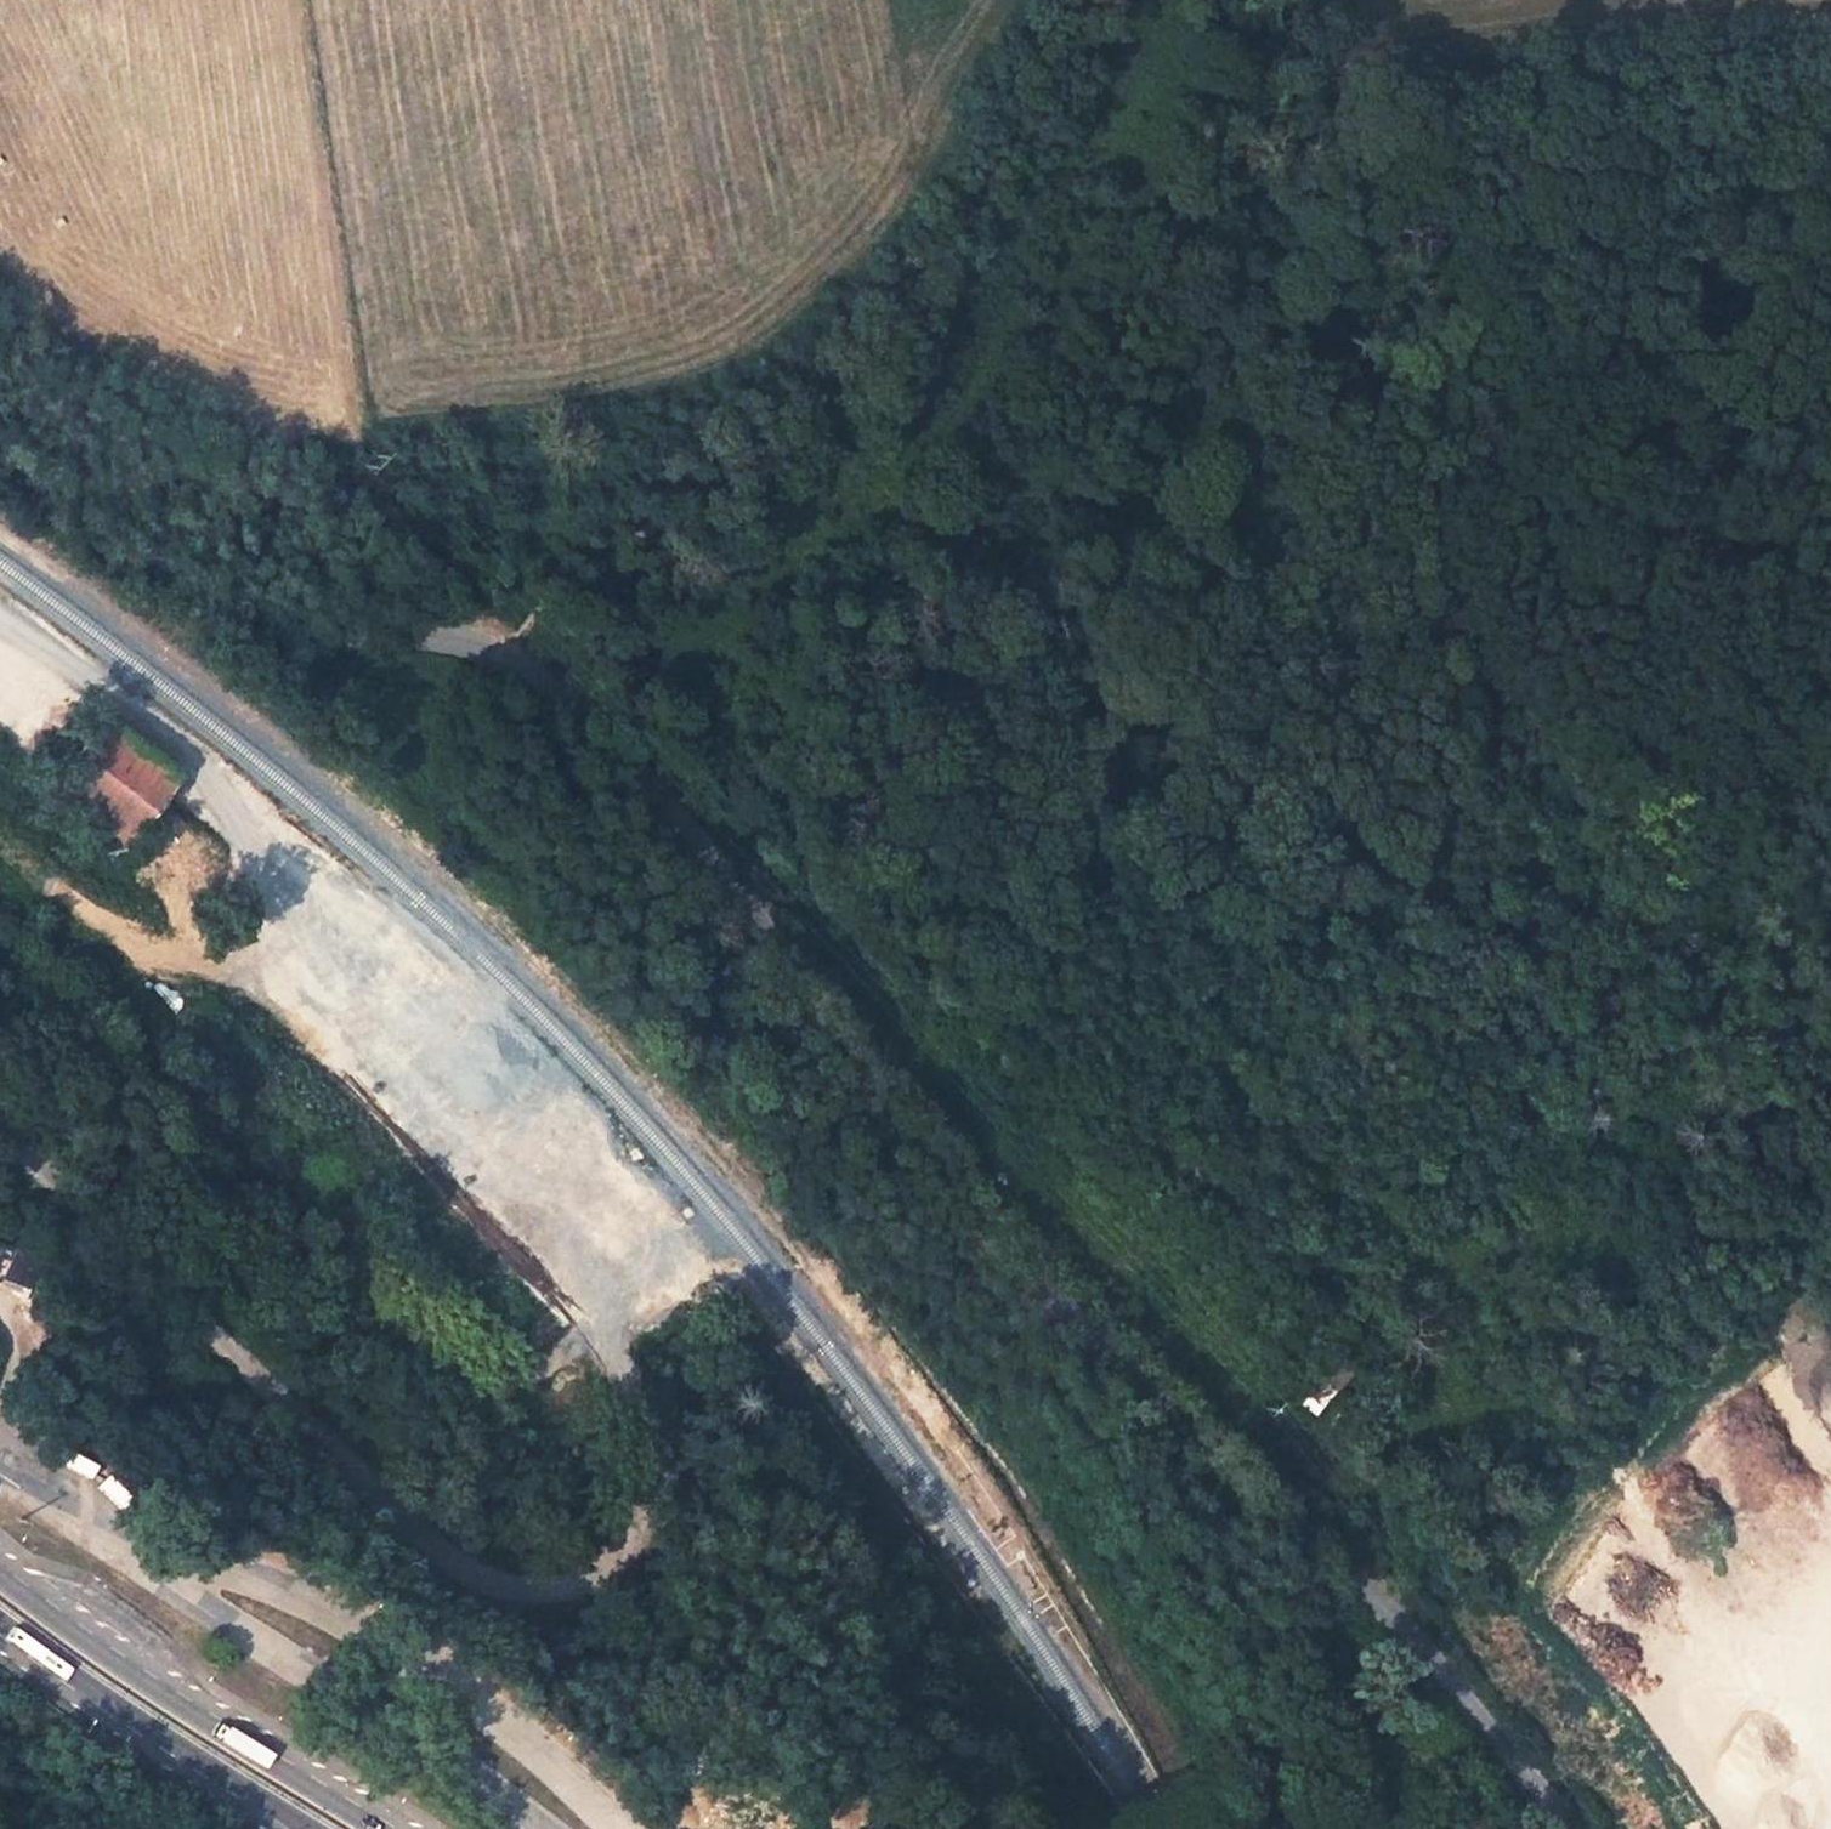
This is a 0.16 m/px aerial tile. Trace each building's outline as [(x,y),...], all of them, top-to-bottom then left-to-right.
[(177,773),(103,715),(87,735),(161,793),(177,773)] [(161,793),(87,735),(49,784),(123,842),(161,793)] [(49,784),(34,804),(108,861),(123,842),(49,784)] [(8,1244),(0,1270),(0,1273),(21,1280),(31,1251),(8,1244)]
